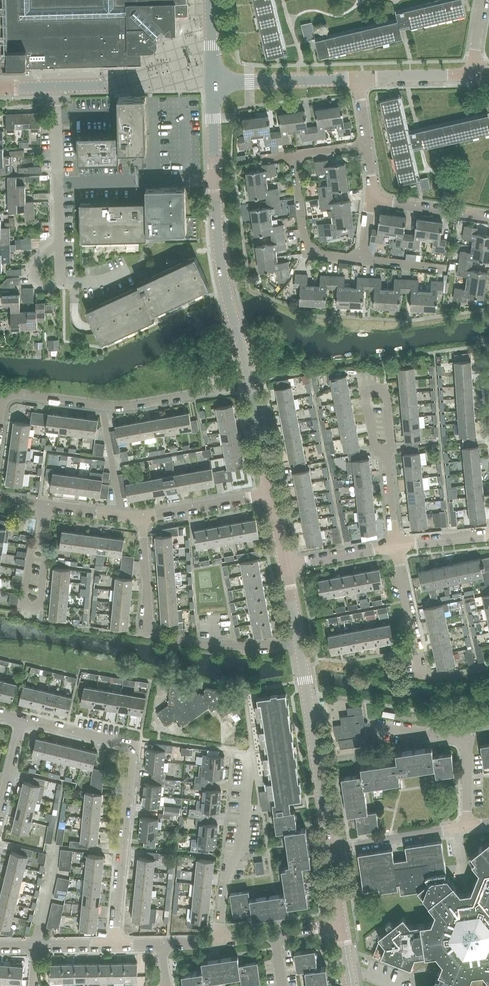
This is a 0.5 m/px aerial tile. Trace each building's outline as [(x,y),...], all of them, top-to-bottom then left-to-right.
[(141,65),(141,53),(150,52),(152,52),(154,51),(156,50),(157,48),(158,45),(157,43),(157,41),(155,39),(154,38),(155,38),(157,39),(160,39),(162,37),(163,35),(163,33),(162,30),(168,35),(176,35),(176,16),(188,16),(188,0),(0,0),(0,68),(141,65)] [(284,55),(271,0),(253,0),(267,59),(284,55)] [(465,12),(462,0),(449,0),(396,13),(398,21),(315,41),(320,58),(403,38),(400,27),(409,25),(410,28),(465,14),(465,12)] [(312,22),(302,25),(305,40),(316,38),(312,22)] [(148,150),(146,95),(119,96),(119,99),(120,133),(78,134),(79,161),(120,160),(120,150),(135,150),(148,150)] [(380,101),(381,103),(399,184),(417,180),(398,97),(380,101)] [(339,136),(351,134),(349,122),(344,123),(341,106),(329,108),(331,127),(338,126),(339,136)] [(324,128),(331,127),(329,108),(316,110),(319,126),(313,127),(314,139),(326,138),(324,128)] [(307,128),(305,111),(292,113),(294,132),(301,131),(303,141),(314,139),(313,127),(307,128)] [(41,131),(40,113),(23,114),(23,123),(31,122),(31,131),(41,131)] [(282,131),(276,132),(277,144),(289,143),(288,133),(294,132),(292,113),(279,115),(282,131)] [(15,123),(23,123),(23,114),(6,114),(6,131),(15,131),(15,123)] [(423,145),(423,148),(488,133),(488,115),(409,133),(413,147),(423,145)] [(258,137),(264,136),(266,146),(277,144),(276,132),(271,133),(268,116),(255,118),(258,137)] [(252,138),(258,137),(255,118),(243,120),(245,136),(239,137),(241,149),(253,148),(252,138)] [(13,156),(13,155),(10,156),(4,156),(4,164),(0,164),(0,173),(13,173),(13,156)] [(328,166),(327,160),(315,162),(317,174),(326,173),(327,179),(346,177),(344,164),(328,166)] [(262,165),(263,170),(246,173),(248,185),(267,183),(266,176),(276,175),(274,163),(262,165)] [(25,176),(17,176),(8,176),(8,194),(26,193),(25,185),(25,182),(40,181),(40,176),(25,176)] [(348,189),(346,177),(327,179),(328,186),(318,187),(320,199),(332,197),(331,192),(348,189)] [(430,188),(427,177),(419,179),(422,189),(430,188)] [(266,196),(267,201),(280,200),(278,188),(268,190),(267,183),(248,185),(250,198),(266,196)] [(147,239),(147,233),(187,232),(186,187),(146,188),(146,201),(80,202),(81,240),(147,239)] [(18,211),(17,202),(26,202),(26,201),(26,193),(8,194),(9,211),(18,211)] [(332,209),(333,216),(351,213),(349,200),(333,203),(332,197),(320,199),(322,211),(332,209)] [(281,212),(280,200),(267,201),(268,207),(251,209),(253,222),(272,220),(271,213),(281,212)] [(35,218),(34,201),(26,201),(26,202),(17,202),(18,211),(26,210),(26,218),(35,218)] [(336,228),(353,226),(351,213),(333,216),(334,223),(323,224),(325,236),(337,234),(336,228)] [(384,233),(391,234),(393,216),(381,214),(378,230),(372,229),(369,247),(373,254),(375,254),(376,242),(382,243),(384,233)] [(396,245),(408,247),(409,235),(403,234),(406,218),(393,216),(391,234),(397,235),(396,245)] [(5,227),(10,227),(10,228),(15,228),(15,217),(10,218),(10,222),(5,222),(5,227)] [(409,235),(408,247),(419,249),(421,239),(427,240),(430,221),(418,219),(415,236),(409,235)] [(273,226),(272,220),(253,222),(255,235),(271,232),(272,238),(284,237),(283,225),(273,226)] [(443,223),(430,221),(427,240),(434,241),(433,251),(444,253),(446,240),(440,240),(443,223)] [(477,228),(465,226),(463,238),(473,240),(472,247),(488,249),(488,236),(476,234),(477,228)] [(11,244),(10,228),(10,227),(5,227),(3,228),(2,228),(3,236),(0,236),(0,245),(11,244)] [(276,250),(286,248),(284,237),(272,238),(273,244),(256,246),(258,259),(277,256),(276,250)] [(11,250),(16,250),(16,248),(16,244),(11,244),(0,245),(0,254),(3,254),(3,262),(11,262),(11,250)] [(459,263),(472,265),(472,259),(488,262),(488,260),(488,249),(472,247),(471,253),(461,252),(459,263)] [(210,286),(196,256),(145,279),(139,282),(140,284),(86,310),(94,327),(102,343),(155,318),(153,313),(210,286)] [(278,263),(277,256),(258,259),(260,271),(276,269),(277,275),(289,273),(287,262),(278,263)] [(467,276),(466,283),(485,285),(487,273),(471,270),(472,265),(459,263),(458,275),(467,276)] [(307,285),(308,275),(295,274),(295,287),(300,287),(299,303),(312,304),(313,285),(307,285)] [(320,285),(313,285),(312,304),(325,305),(326,288),(332,289),(332,276),(320,276),(320,285)] [(344,277),(332,276),(332,289),(337,289),(337,305),(350,306),(350,287),(344,287),(344,277)] [(8,278),(3,283),(3,287),(10,287),(10,288),(15,288),(15,284),(20,284),(20,283),(19,277),(9,277),(8,278)] [(369,278),(357,278),(357,287),(350,287),(350,306),(362,306),(363,290),(369,290),(369,278)] [(374,307),(386,307),(387,288),(380,288),(381,279),(369,278),(369,290),(374,291),(374,307)] [(400,292),(406,292),(406,280),(394,279),(393,289),(387,288),(386,307),(399,308),(400,292)] [(424,309),(424,290),(418,290),(418,280),(406,280),(406,292),(411,292),(411,309),(424,309)] [(431,291),(424,290),(424,309),(436,310),(437,294),(443,294),(443,282),(431,281),(431,291)] [(483,298),(485,285),(466,283),(465,290),(456,288),(454,300),(466,301),(466,295),(483,298)] [(11,295),(11,290),(2,290),(2,305),(10,304),(11,312),(20,312),(19,295),(11,295)] [(36,311),(36,320),(37,320),(45,319),(45,311),(53,311),(53,302),(41,303),(36,303),(36,311)] [(20,320),(28,320),(28,311),(20,312),(11,312),(11,329),(20,329),(20,320)] [(36,311),(28,311),(28,320),(20,320),(20,329),(37,328),(37,320),(36,320),(36,311)] [(442,374),(441,363),(449,362),(449,356),(437,357),(438,374),(442,374)] [(471,361),(455,362),(456,374),(472,373),(471,361)] [(415,367),(398,368),(400,381),(416,379),(415,367)] [(330,372),(333,390),(349,387),(346,375),(343,376),(341,370),(330,372)] [(472,373),(456,374),(457,386),(473,385),(473,383),(472,373)] [(276,380),(278,387),(290,385),(288,378),(276,380)] [(416,379),(400,381),(400,389),(401,393),(417,391),(416,379)] [(294,398),(292,385),(276,388),(278,401),(294,398)] [(473,385),(457,386),(458,398),(474,397),(473,385)] [(351,399),(349,387),(333,390),(335,402),(351,399)] [(417,391),(401,393),(402,405),(418,403),(417,391)] [(474,397),(458,398),(458,411),(474,410),(474,400),(474,397)] [(296,410),(294,398),(278,401),(280,413),(296,410)] [(335,402),(338,414),(353,411),(351,399),(335,402)] [(418,403),(402,405),(403,417),(419,415),(418,403)] [(233,404),(217,407),(219,419),(235,416),(233,404)] [(280,413),(283,425),(298,422),(296,410),(280,413)] [(474,410),(458,411),(459,423),(475,422),(474,410)] [(356,423),(353,411),(338,414),(340,426),(356,423)] [(190,412),(177,414),(180,431),(193,428),(191,421),(190,412)] [(47,425),(46,429),(59,431),(61,415),(48,413),(48,414),(47,425)] [(177,414),(165,417),(168,433),(180,431),(177,414)] [(61,415),(59,431),(71,433),(73,416),(61,415)] [(419,415),(403,417),(403,420),(404,429),(420,428),(419,415)] [(73,416),(71,433),(83,434),(84,434),(86,418),(73,416)] [(235,416),(219,419),(221,432),(238,429),(235,416)] [(165,417),(153,419),(156,435),(168,433),(165,417)] [(86,418),(84,434),(96,436),(97,428),(98,419),(86,418)] [(153,419),(140,421),(143,437),(156,435),(153,419)] [(197,420),(191,421),(193,428),(193,432),(199,431),(197,420)] [(15,421),(13,433),(29,435),(31,423),(15,421)] [(140,421),(128,423),(131,440),(143,437),(140,421)] [(301,434),(298,422),(283,425),(285,437),(301,434)] [(475,422),(459,423),(460,435),(463,435),(475,434),(476,434),(475,422)] [(128,423),(116,426),(116,430),(118,441),(119,442),(131,440),(128,423)] [(340,426),(342,439),(358,436),(356,423),(340,426)] [(420,428),(404,429),(405,442),(406,442),(418,440),(421,440),(420,428)] [(238,429),(221,432),(224,444),(240,441),(238,429)] [(116,430),(110,431),(112,442),(118,441),(116,430)] [(13,433),(11,446),(28,448),(29,435),(13,433)] [(303,446),(301,434),(285,437),(287,449),(303,446)] [(360,448),(358,436),(342,439),(345,451),(348,450),(359,448),(360,448)] [(118,441),(112,442),(114,454),(121,452),(119,442),(118,441)] [(240,441),(224,444),(226,456),(242,453),(240,441)] [(11,446),(10,458),(26,460),(28,448),(11,446)] [(303,446),(287,449),(289,461),(293,460),(304,458),(305,458),(303,446)] [(464,447),(463,448),(464,460),(480,458),(479,446),(476,446),(464,447)] [(407,453),(404,454),(405,466),(421,465),(420,452),(419,452),(407,453)] [(242,453),(226,456),(228,469),(244,466),(242,453)] [(10,458),(8,470),(24,473),(26,460),(10,458)] [(480,458),(464,460),(466,472),(482,471),(480,458)] [(354,473),(370,471),(369,459),(361,460),(353,461),(354,473)] [(421,465),(405,466),(406,469),(407,478),(423,477),(422,469),(421,465)] [(47,468),(46,479),(52,480),(53,472),(54,469),(47,468)] [(212,468),(200,470),(203,486),(215,484),(215,483),(213,471),(212,468)] [(309,469),(307,470),(295,472),(294,472),(296,484),(312,481),(309,469)] [(8,470),(6,483),(23,485),(24,473),(8,470)] [(200,470),(188,472),(191,488),(203,486),(200,470)] [(219,470),(213,471),(215,483),(221,482),(219,470)] [(90,477),(88,493),(101,495),(101,497),(108,497),(109,491),(110,484),(109,484),(102,483),(103,473),(91,471),(90,477)] [(372,483),(370,471),(354,473),(356,485),(372,483)] [(482,471),(466,472),(467,484),(483,483),(482,471)] [(52,480),(51,489),(64,490),(66,474),(53,472),(52,480)] [(188,472),(175,474),(178,490),(191,488),(188,472)] [(125,473),(118,474),(120,485),(127,484),(127,483),(125,473)] [(66,474),(64,490),(76,492),(78,476),(66,474)] [(175,474),(163,477),(166,493),(178,490),(175,474)] [(78,476),(76,492),(88,493),(90,477),(78,476)] [(163,477),(151,479),(154,495),(166,493),(163,477)] [(423,477),(407,478),(408,491),(424,489),(423,477)] [(151,479),(139,481),(142,497),(154,495),(151,479)] [(139,481),(127,483),(127,484),(129,495),(129,499),(142,497),(139,481)] [(296,484),(298,496),(314,493),(312,481),(296,484)] [(373,495),(372,483),(356,485),(357,497),(373,495)] [(483,483),(467,484),(467,489),(468,497),(484,495),(483,489),(483,483)] [(127,484),(120,485),(122,496),(129,495),(127,484)] [(424,489),(408,491),(409,496),(409,503),(425,501),(424,489)] [(298,496),(300,508),(316,506),(314,493),(298,496)] [(358,509),(374,508),(373,495),(357,497),(358,509)] [(484,495),(468,497),(469,508),(469,509),(485,507),(485,503),(484,495)] [(425,501),(409,503),(411,515),(427,513),(426,507),(425,501)] [(316,506),(300,508),(303,521),(319,518),(316,506)] [(485,507),(469,509),(471,521),(487,519),(485,507)] [(376,520),(374,508),(358,509),(360,522),(376,520)] [(427,513),(411,515),(411,519),(412,527),(428,526),(427,513)] [(303,521),(305,533),(321,530),(319,518),(303,521)] [(256,519),(244,521),(247,538),(259,536),(256,519)] [(377,532),(376,520),(360,522),(361,534),(377,532)] [(234,540),(247,538),(244,521),(231,524),(234,540)] [(231,524),(219,526),(222,542),(234,540),(231,524)] [(348,525),(342,526),(345,541),(351,540),(348,525)] [(179,534),(178,526),(162,529),(162,535),(155,535),(156,548),(173,547),(172,535),(179,534)] [(210,545),(222,542),(219,526),(207,528),(210,545)] [(332,528),(335,543),(341,542),(338,527),(332,528)] [(207,528),(194,530),(197,547),(210,545),(207,528)] [(307,545),(323,542),(321,530),(305,533),(307,545)] [(60,547),(73,549),(75,532),(62,531),(60,547)] [(87,534),(75,532),(73,549),(85,550),(87,534)] [(85,550),(98,552),(100,535),(87,534),(85,550)] [(98,552),(110,553),(112,537),(100,535),(98,552)] [(124,538),(112,537),(110,553),(123,555),(124,538)] [(174,559),(173,547),(156,548),(157,560),(174,559)] [(479,558),(482,571),(488,570),(488,556),(479,558)] [(479,557),(467,560),(471,578),(483,575),(482,571),(479,558),(479,557)] [(158,573),(175,571),(174,559),(157,560),(158,573)] [(241,562),(243,575),(261,571),(258,559),(241,562)] [(467,560),(455,563),(459,581),(471,578),(467,560)] [(455,563),(443,565),(447,584),(459,581),(455,563)] [(443,565),(431,568),(435,586),(447,584),(443,565)] [(55,567),(53,579),(70,581),(71,569),(55,567)] [(423,589),(435,586),(431,568),(419,571),(423,589)] [(382,585),(379,569),(367,571),(370,588),(382,585)] [(176,584),(175,571),(158,573),(159,585),(176,584)] [(243,575),(246,587),(263,584),(261,571),(243,575)] [(367,571),(355,573),(358,590),(370,588),(367,571)] [(346,592),(358,590),(355,573),(343,576),(346,592)] [(132,578),(120,576),(117,576),(116,588),(132,590),(134,578),(132,578)] [(334,595),(346,592),(343,576),(330,578),(334,595)] [(334,595),(330,578),(318,580),(321,597),(334,595)] [(53,579),(52,592),(69,594),(70,581),(53,579)] [(159,585),(160,598),(177,596),(176,584),(159,585)] [(246,587),(248,599),(265,596),(263,584),(246,587)] [(131,603),(132,590),(116,588),(114,601),(131,603)] [(67,606),(69,594),(52,592),(51,604),(67,606)] [(160,598),(161,610),(178,609),(177,596),(160,598)] [(250,611),(268,608),(265,596),(248,599),(250,611)] [(114,601),(113,613),(129,615),(131,603),(114,601)] [(465,602),(468,612),(472,611),(472,610),(476,609),(476,607),(471,608),(470,601),(465,602)] [(66,618),(67,606),(51,604),(50,617),(66,618)] [(427,620),(445,616),(443,604),(425,608),(427,620)] [(270,620),(268,608),(250,611),(253,624),(270,620)] [(183,628),(182,621),(178,621),(178,609),(161,610),(162,623),(171,622),(171,628),(183,628)] [(113,613),(112,626),(128,628),(129,615),(113,613)] [(448,628),(445,616),(427,620),(430,632),(448,628)] [(272,633),(270,620),(253,624),(255,636),(272,633)] [(390,624),(377,626),(381,643),(393,641),(390,624)] [(381,643),(377,626),(365,629),(368,646),(381,643)] [(430,632),(432,644),(450,640),(448,628),(430,632)] [(356,648),(368,646),(365,629),(353,631),(356,648)] [(356,648),(353,631),(341,633),(344,650),(356,648)] [(332,653),(344,650),(341,633),(328,636),(332,653)] [(432,644),(435,656),(453,652),(450,640),(432,644)] [(479,646),(475,646),(479,662),(485,661),(481,646),(479,646)] [(475,663),(472,647),(468,648),(468,649),(466,649),(469,664),(475,663)] [(456,664),(453,652),(435,656),(438,668),(456,664)] [(13,701),(17,684),(5,681),(1,698),(13,701)] [(195,686),(172,682),(168,705),(157,713),(166,725),(176,717),(183,726),(209,706),(212,710),(216,707),(222,716),(235,707),(222,690),(206,688),(205,694),(194,692),(195,686)] [(20,703),(32,706),(36,689),(24,686),(20,703)] [(97,689),(85,687),(82,704),(94,706),(97,689)] [(48,692),(36,689),(32,706),(44,709),(48,692)] [(94,706),(106,708),(109,691),(97,689),(94,706)] [(106,708),(119,710),(121,693),(109,691),(106,708)] [(44,709),(56,711),(60,694),(48,692),(44,709)] [(119,710),(131,712),(134,695),(121,693),(119,710)] [(261,703),(262,712),(274,789),(260,791),(263,810),(274,809),(275,813),(292,810),(290,801),(302,799),(286,693),(257,697),(258,703),(261,703)] [(69,714),(73,697),(60,694),(56,711),(69,714)] [(146,697),(134,695),(131,712),(143,714),(146,697)] [(365,727),(366,727),(365,721),(364,721),(361,705),(347,707),(348,716),(340,717),(341,724),(334,726),(336,740),(338,739),(340,748),(366,744),(365,735),(366,735),(365,727)] [(33,753),(45,756),(49,740),(37,737),(33,753)] [(58,759),(61,743),(49,740),(45,756),(58,759)] [(73,746),(61,743),(58,759),(70,762),(73,746)] [(165,751),(172,752),(173,745),(154,743),(154,749),(148,749),(147,760),(164,762),(165,751)] [(82,765),(85,749),(73,746),(70,762),(82,765)] [(363,774),(358,775),(342,777),(348,815),(356,814),(359,833),(379,829),(377,811),(368,812),(367,804),(365,787),(400,781),(399,773),(401,773),(434,768),(435,768),(436,776),(455,773),(452,752),(434,755),(432,747),(396,752),(397,760),(361,765),(363,774)] [(82,765),(94,768),(98,752),(85,749),(82,765)] [(207,755),(206,766),(223,767),(224,756),(207,755)] [(167,772),(163,771),(164,762),(147,760),(146,771),(153,771),(152,778),(166,779),(167,772)] [(198,781),(198,782),(214,784),(214,778),(222,778),(223,767),(206,766),(205,777),(202,776),(201,782),(198,781)] [(25,781),(22,793),(38,797),(41,785),(44,786),(46,780),(35,777),(33,783),(25,781)] [(152,778),(151,784),(145,783),(144,794),(161,796),(162,785),(165,786),(166,779),(152,778)] [(214,784),(198,782),(195,782),(194,788),(204,789),(203,800),(220,802),(221,790),(213,790),(214,784)] [(103,793),(91,792),(87,792),(86,804),(102,806),(103,793)] [(42,798),(38,797),(22,793),(19,805),(35,809),(37,802),(41,803),(42,798)] [(160,807),(161,796),(144,794),(143,805),(160,807)] [(209,812),(219,813),(220,802),(203,800),(202,810),(190,808),(189,816),(196,816),(209,818),(209,812)] [(101,818),(102,806),(86,804),(84,816),(101,818)] [(19,805),(16,817),(32,821),(35,809),(19,805)] [(179,814),(179,808),(165,806),(164,812),(179,814)] [(295,810),(292,810),(275,813),(277,832),(285,830),(291,866),(283,867),(286,893),(250,898),(249,890),(231,893),(234,913),(252,911),(253,919),(290,914),(289,906),(309,903),(303,865),(312,864),(306,827),(298,828),(295,810)] [(84,816),(83,829),(99,831),(101,818),(84,816)] [(200,827),(199,834),(217,836),(218,825),(208,824),(209,818),(196,816),(195,827),(200,827)] [(16,817),(13,829),(29,833),(32,821),(16,817)] [(141,817),(140,828),(157,830),(158,819),(141,817)] [(49,825),(46,842),(52,843),(55,826),(49,825)] [(56,843),(63,844),(66,828),(59,827),(56,843)] [(156,847),(156,841),(157,830),(140,828),(139,839),(144,840),(144,845),(156,847)] [(98,843),(99,831),(83,829),(82,841),(71,840),(70,846),(89,848),(89,842),(98,843)] [(193,839),(192,844),(192,850),(210,852),(210,846),(216,847),(217,836),(199,834),(199,840),(193,839)] [(393,924),(390,921),(386,924),(389,928),(378,936),(385,945),(381,955),(411,967),(415,957),(436,954),(443,962),(439,972),(437,978),(433,985),(464,985),(465,983),(469,984),(473,974),(484,972),(488,979),(488,840),(472,854),(476,859),(473,862),(479,871),(472,890),(461,892),(448,875),(446,875),(446,871),(447,871),(442,841),(406,847),(408,860),(395,862),(393,850),(358,855),(363,890),(379,888),(380,892),(398,890),(398,885),(399,885),(401,893),(418,890),(428,902),(436,912),(432,922),(412,925),(410,926),(408,923),(409,922),(404,916),(393,924)] [(33,850),(22,847),(20,853),(13,851),(10,863),(25,868),(28,855),(32,856),(33,850)] [(73,850),(61,849),(60,859),(72,860),(73,850)] [(154,872),(156,859),(159,860),(160,853),(148,852),(148,858),(139,857),(138,870),(154,872)] [(87,867),(87,866),(103,868),(105,855),(88,854),(87,862),(82,861),(82,866),(87,867)] [(198,858),(196,871),(213,872),(214,860),(198,858)] [(71,870),(72,860),(60,859),(59,869),(71,870)] [(265,872),(263,860),(256,861),(257,873),(265,872)] [(22,880),(25,868),(10,863),(6,875),(22,880)] [(102,880),(103,868),(87,866),(87,867),(85,879),(102,880)] [(159,872),(154,872),(138,870),(137,882),(153,884),(154,876),(158,877),(159,872)] [(212,885),(213,872),(196,871),(195,883),(212,885)] [(6,875),(3,888),(19,892),(22,880),(6,875)] [(58,877),(56,886),(68,889),(70,879),(58,877)] [(85,879),(84,891),(101,893),(102,880),(85,879)] [(137,882),(135,895),(152,896),(153,884),(137,882)] [(195,883),(194,895),(210,897),(212,885),(195,883)] [(68,889),(56,886),(54,896),(66,899),(68,889)] [(3,888),(0,900),(16,904),(19,892),(3,888)] [(84,891),(83,903),(100,905),(101,893),(84,891)] [(135,895),(134,907),(150,909),(152,896),(135,895)] [(194,895),(193,908),(209,910),(210,897),(194,895)] [(0,901),(0,912),(13,916),(16,904),(0,900),(0,901)] [(53,902),(51,910),(63,913),(65,905),(53,902)] [(83,903),(82,916),(98,917),(100,905),(83,903)] [(133,920),(141,920),(141,927),(152,928),(153,922),(149,921),(150,909),(134,907),(133,920)] [(208,922),(209,910),(193,908),(191,920),(188,920),(187,927),(199,928),(200,921),(208,922)] [(51,910),(49,919),(61,922),(63,913),(51,910)] [(3,926),(1,932),(13,935),(14,929),(10,928),(13,916),(0,912),(0,925),(3,926)] [(82,916),(80,928),(97,930),(98,917),(82,916)] [(49,919),(47,927),(59,930),(61,922),(49,919)] [(326,965),(318,967),(315,948),(295,951),(297,970),(306,969),(309,985),(329,985),(326,965)] [(198,970),(182,972),(184,985),(206,985),(205,981),(242,976),(243,984),(261,982),(258,961),(240,963),(238,955),(202,961),(203,969),(198,970)] [(125,980),(138,980),(138,962),(125,963),(125,980)] [(76,963),(63,964),(63,981),(76,981),(76,963)] [(76,981),(88,981),(88,963),(76,963),(76,981)] [(88,981),(101,980),(100,963),(88,963),(88,981)] [(113,980),(113,963),(100,963),(101,980),(107,980),(107,985),(112,985),(112,980),(113,980)] [(125,963),(113,963),(113,980),(125,980),(125,963)] [(10,982),(11,965),(0,964),(0,982),(10,982)] [(51,981),(63,981),(63,964),(51,964),(51,981)] [(23,983),(24,966),(11,965),(10,982),(10,985),(23,985),(23,983)]
